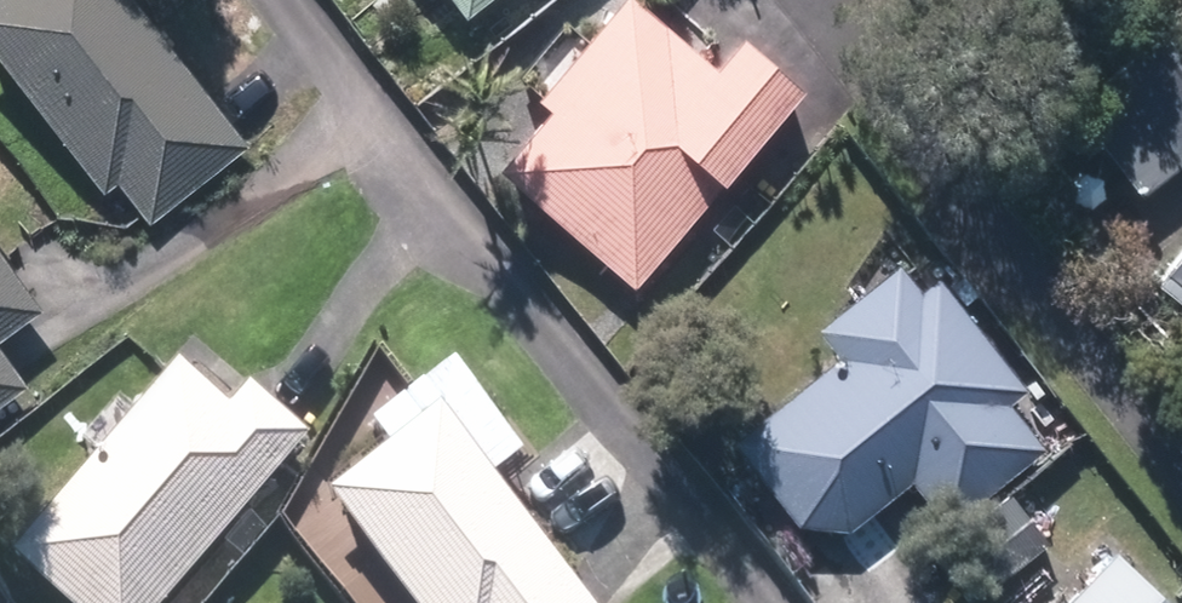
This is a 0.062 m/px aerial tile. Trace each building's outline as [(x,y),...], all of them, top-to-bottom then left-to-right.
[(159,220),(256,146),(149,0),(10,0),(0,8),(0,42),(112,194),(129,180),(159,220)] [(483,14),(501,0),(473,0),(483,14)] [(647,287),(817,95),(758,42),(730,75),(645,0),(642,0),(554,99),(569,114),(518,170),(647,287)] [(1152,195),(1181,172),(1181,36),(1086,110),(1152,195)] [(38,388),(6,341),(54,309),(0,230),(0,413),(38,388)] [(748,445),(832,553),(923,485),(955,527),(1054,452),(1019,404),(1035,392),(951,281),(935,294),(914,266),(835,328),(857,359),(748,445)] [(75,602),(172,602),(318,435),(261,386),(242,407),(195,367),(25,560),(75,602)] [(459,414),(346,499),(424,602),(601,602),(459,414)] [(980,602),(987,602),(1057,545),(1019,498),(945,561),(980,602)] [(1130,557),(1085,602),(1178,602),(1130,557)]
